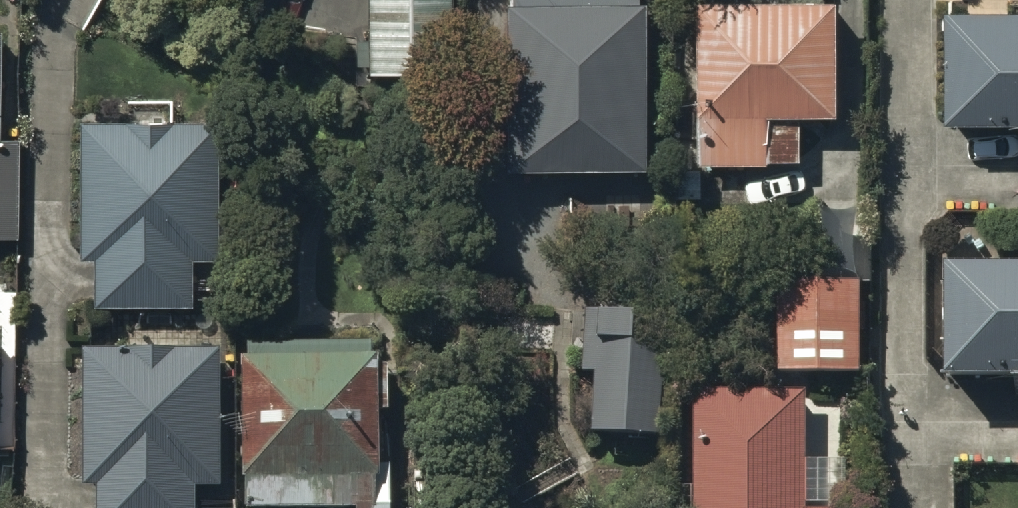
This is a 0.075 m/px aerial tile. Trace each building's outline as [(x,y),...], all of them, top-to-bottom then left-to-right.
[(454,52),(454,0),(369,0),(369,47),(357,47),(357,71),(369,71),(369,82),(380,82),(454,83),(454,52)] [(512,12),(505,12),(505,180),(644,180),(644,9),(639,9),(639,0),(512,0),(512,12)] [(943,4),(945,115),(1017,114),(1017,3),(943,4)] [(837,10),(702,10),(702,170),(772,170),(772,125),(837,125),(837,10)] [(129,128),(79,128),(79,267),(95,267),(94,312),(192,312),(192,264),(218,264),(218,130),(176,130),(176,103),(129,103),(129,128)] [(15,244),(17,144),(0,144),(0,244),(15,244)] [(948,264),(949,370),(1017,369),(1017,262),(948,264)] [(662,265),(601,269),(604,301),(664,298),(662,265)] [(865,382),(865,288),(783,288),(783,382),(865,382)] [(662,446),(666,323),(597,319),(596,326),(583,326),(581,382),(594,382),(592,444),(662,446)] [(82,356),(82,493),(94,493),(94,507),(193,507),(193,494),(217,494),(218,357),(172,357),(172,350),(129,350),(129,356),(82,356)] [(241,369),(241,490),(247,490),(246,507),(390,507),(390,471),(377,471),(377,419),(385,419),(385,376),(374,376),(374,352),(248,351),(248,369),(241,369)] [(695,398),(694,507),(848,507),(848,469),(808,468),(809,400),(695,398)]
